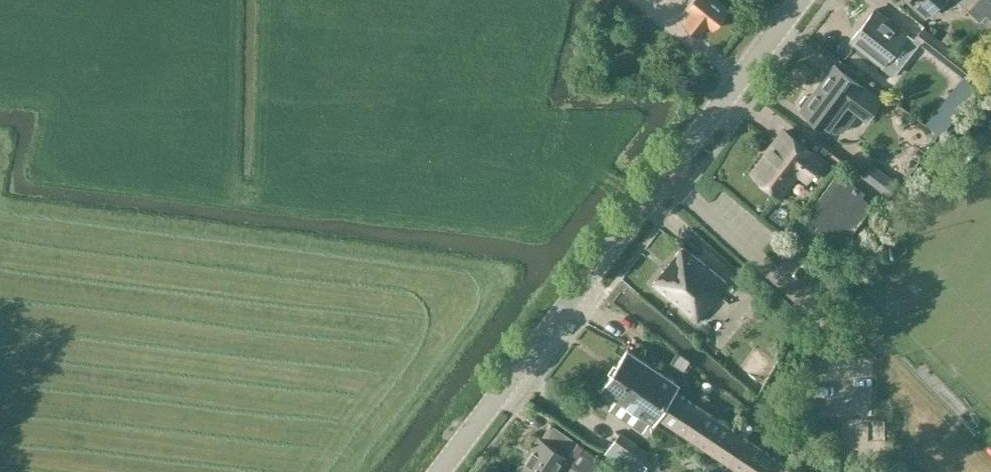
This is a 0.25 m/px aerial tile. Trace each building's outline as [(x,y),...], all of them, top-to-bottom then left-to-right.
[(688,4),(694,9),(683,22),(700,35),(708,24),(713,28),(719,20),(724,21),(728,15),(727,11),(729,8),(718,0),(691,0),(688,4)] [(925,14),(938,0),(910,0),(925,14)] [(980,21),(990,9),(990,0),(958,0),(980,21)] [(874,8),(850,40),(884,66),(895,74),(919,43),(968,81),(978,69),(924,26),(915,38),(911,35),(874,8)] [(805,97),(800,103),(801,106),(802,107),(801,109),(811,116),(831,131),(832,130),(834,132),(837,132),(841,132),(844,130),(846,128),(857,113),(865,119),(880,97),(857,80),(850,89),(827,73),(810,97),(808,96),(805,97)] [(949,92),(926,122),(940,133),(962,103),(949,92)] [(805,179),(820,159),(811,152),(812,150),(786,131),(755,173),(780,192),(795,172),(805,179)] [(902,184),(872,162),(862,176),(892,198),(902,184)] [(845,243),(875,202),(863,193),(866,190),(840,171),(808,216),(845,243)] [(681,246),(652,282),(698,319),(727,284),(681,246)] [(660,413),(677,387),(679,383),(627,348),(602,384),(619,396),(610,409),(643,431),(651,418),(655,421),(660,413)] [(733,425),(677,387),(660,413),(716,452),(733,425)] [(514,471),(515,471),(561,471),(564,467),(571,471),(620,471),(578,443),(579,442),(550,423),(541,436),(538,434),(514,471)] [(733,425),(716,452),(740,469),(745,471),(778,471),(785,461),(733,425)] [(606,453),(632,471),(643,471),(650,463),(648,451),(621,432),(606,453)] [(710,459),(701,471),(722,471),(724,468),(710,459)]
